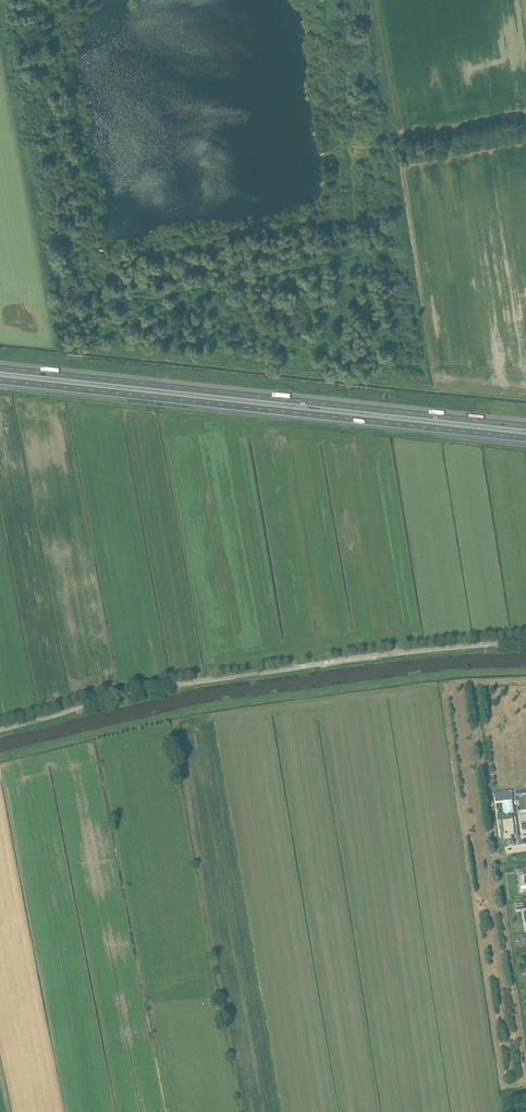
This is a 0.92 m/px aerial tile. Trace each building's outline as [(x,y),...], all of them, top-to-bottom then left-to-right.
[(512,790),(496,792),(497,801),(502,801),(501,798),(509,797),(509,800),(513,799),(512,790)] [(512,820),(502,821),(503,830),(505,830),(506,834),(503,834),(504,841),(511,840),(511,836),(514,836),(518,836),(516,817),(511,818),(512,820)] [(516,902),(517,910),(525,909),(525,901),(516,902)]
